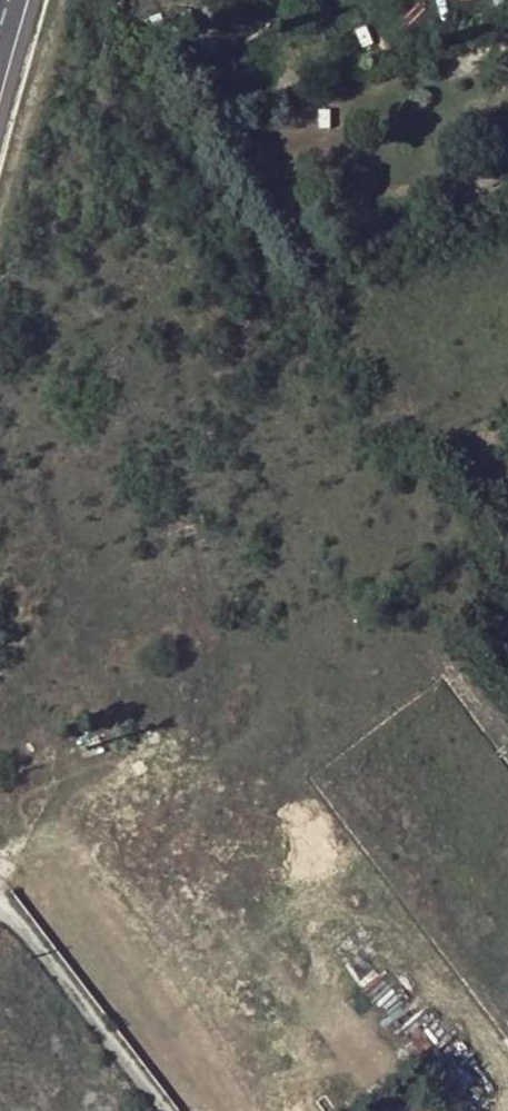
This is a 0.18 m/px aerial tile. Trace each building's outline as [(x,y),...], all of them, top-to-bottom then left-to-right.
[(492,165),(481,171),(490,188),(501,183),(492,165)]
